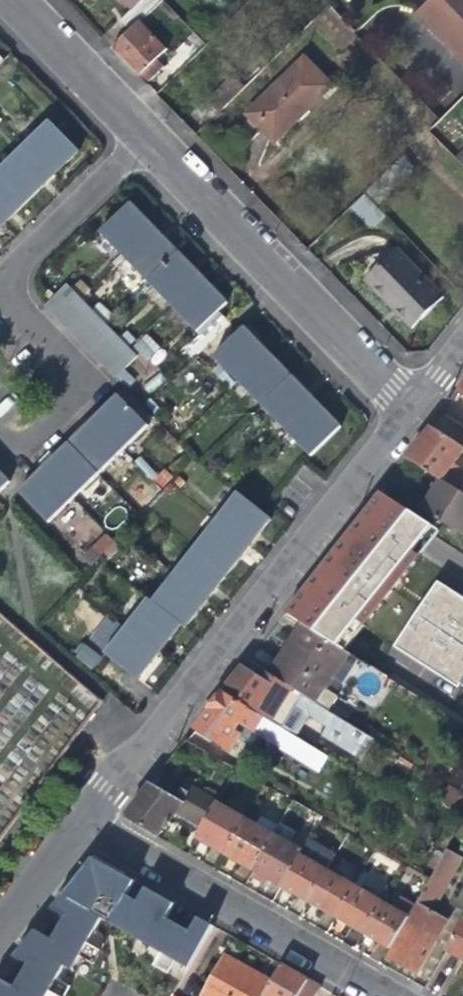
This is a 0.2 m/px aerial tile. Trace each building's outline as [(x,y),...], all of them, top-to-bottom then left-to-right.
[(142,22),(162,4),(157,0),(121,0),(133,13),(122,23),(131,33),(142,22)] [(416,13),(462,61),(462,0),(430,0),(416,13)] [(340,53),(355,38),(351,34),(325,8),(310,22),(340,53)] [(142,22),(131,33),(110,52),(127,70),(144,88),(164,67),(157,60),(167,49),(142,22)] [(333,87),(304,57),(242,116),(264,137),(272,146),(333,87)] [(0,167),(0,228),(20,208),(42,187),(69,161),(77,153),(46,122),(0,167)] [(402,156),(383,174),(395,186),(414,168),(402,156)] [(373,207),(395,186),(383,174),(362,195),(373,207)] [(382,216),(373,207),(362,195),(349,207),(368,228),(382,216)] [(126,202),(96,232),(193,333),(223,304),(209,289),(194,274),(164,242),(143,220),(126,202)] [(412,328),(442,299),(395,250),(365,279),(384,299),(412,328)] [(43,305),(114,379),(138,356),(67,282),(43,305)] [(241,328),(211,357),(308,457),(338,428),(327,417),(305,396),(277,367),(258,346),(241,328)] [(155,367),(168,353),(145,332),(132,346),(155,367)] [(22,480),(13,490),(42,519),(140,424),(111,394),(99,406),(77,427),(51,452),(22,480)] [(462,450),(462,449),(432,428),(423,440),(407,459),(440,480),(453,463),(462,450)] [(453,463),(440,480),(460,493),(462,489),(462,471),(453,463)] [(460,493),(440,480),(430,494),(420,510),(462,537),(462,536),(462,495),(460,493)] [(236,496),(151,603),(147,599),(104,656),(137,682),(160,651),(168,642),(180,626),(183,629),(207,602),(214,589),(245,550),(255,537),(268,521),(236,496)] [(76,502),(55,522),(80,549),(101,530),(76,502)] [(105,532),(82,552),(94,565),(116,545),(105,532)] [(388,604),(425,627),(436,609),(445,594),(410,571),(388,604)] [(383,660),(369,651),(365,656),(352,648),(370,619),(328,592),(318,607),(305,626),(349,655),(376,672),(383,660)] [(399,687),(421,702),(449,657),(457,662),(462,654),(462,651),(450,643),(461,625),(436,609),(425,627),(401,664),(410,669),(399,687)] [(378,625),(370,619),(352,648),(365,656),(369,651),(371,647),(366,644),(378,625)] [(288,647),(267,677),(275,682),(314,706),(349,655),(305,626),(302,625),(288,647)] [(71,654),(92,670),(102,657),(82,641),(71,654)] [(387,654),(383,660),(376,672),(390,682),(401,664),(387,654)] [(234,678),(222,695),(247,711),(254,715),(275,682),(267,677),(262,674),(258,681),(241,670),(234,678)] [(232,751),(240,738),(233,734),(247,711),(222,695),(208,712),(210,714),(196,731),(232,751)] [(285,734),(294,720),(276,709),(267,723),(285,734)] [(253,745),(258,737),(254,735),(263,721),(254,715),(247,711),(233,734),(240,738),(253,745)] [(314,733),(294,720),(285,734),(306,747),(314,733)] [(327,760),(306,747),(285,734),(267,723),(263,721),(254,735),(258,737),(318,774),(327,760)] [(214,805),(159,774),(149,787),(128,814),(128,824),(155,840),(174,816),(199,831),(214,805)] [(452,784),(439,794),(448,806),(461,797),(452,784)] [(206,845),(223,855),(243,821),(214,805),(199,831),(194,839),(206,845)] [(236,863),(252,872),(271,838),(277,828),(259,818),(254,828),(243,821),(223,855),(236,863)] [(263,878),(279,887),(296,858),(299,853),(302,847),(289,840),(291,836),(277,828),(271,838),(252,872),(263,878)] [(303,845),(302,847),(299,853),(296,858),(301,861),(309,848),(303,845)] [(301,861),(296,858),(279,887),(293,895),(307,903),(323,874),(301,861)] [(331,861),(323,874),(329,877),(336,864),(331,861)] [(439,861),(435,869),(443,873),(447,866),(439,861)] [(70,989),(57,982),(65,969),(70,972),(78,958),(91,966),(98,953),(85,946),(100,920),(150,949),(142,961),(167,976),(175,963),(187,970),(208,934),(192,925),(188,932),(165,919),(172,906),(159,898),(155,904),(140,895),(136,903),(126,897),(130,889),(111,879),(109,882),(85,867),(73,882),(62,896),(66,899),(58,913),(64,917),(51,940),(44,936),(36,950),(30,946),(22,961),(28,965),(14,988),(8,985),(2,995),(67,995),(70,989)] [(443,873),(435,869),(428,881),(418,898),(405,921),(403,925),(405,926),(386,959),(404,969),(414,975),(443,924),(430,916),(451,878),(443,873)] [(410,893),(418,898),(428,881),(411,872),(407,880),(415,885),(410,893)] [(111,879),(130,889),(133,884),(114,873),(111,879)] [(350,890),(329,877),(323,874),(307,903),(320,910),(334,918),(350,890)] [(357,877),(350,890),(355,892),(362,880),(357,877)] [(460,887),(448,910),(460,917),(462,912),(462,889),(460,887)] [(155,904),(159,898),(143,890),(140,895),(155,904)] [(377,905),(355,892),(350,890),(334,918),(345,925),(361,934),(377,905)] [(66,899),(62,896),(52,909),(58,913),(66,899)] [(405,921),(377,905),(361,934),(375,942),(389,950),(403,925),(405,921)] [(192,925),(208,934),(211,928),(196,920),(192,925)] [(446,953),(462,963),(462,922),(446,953)] [(35,931),(25,943),(30,946),(36,950),(44,936),(35,931)] [(15,957),(22,961),(30,946),(25,943),(15,957)] [(269,985),(235,965),(223,958),(202,995),(263,995),(269,985)] [(319,990),(298,977),(280,967),(269,985),(263,995),(316,995),(319,990)] [(8,985),(0,980),(0,995),(2,995),(8,985)]
